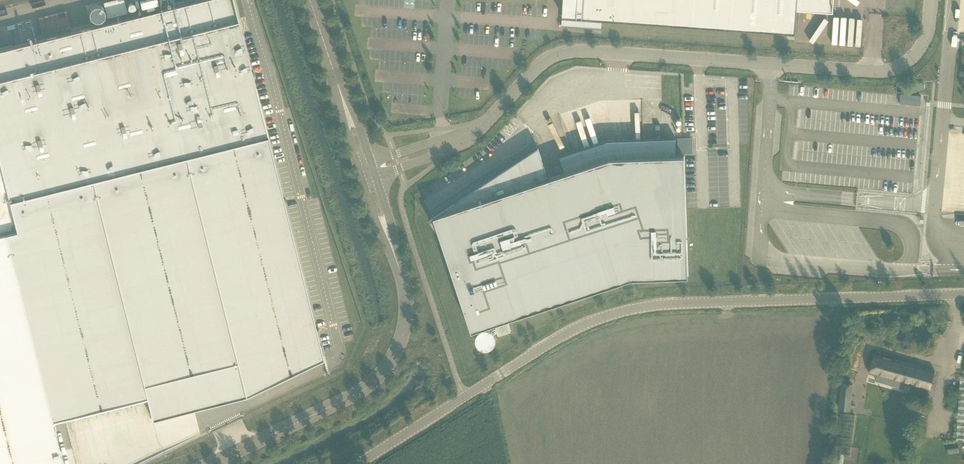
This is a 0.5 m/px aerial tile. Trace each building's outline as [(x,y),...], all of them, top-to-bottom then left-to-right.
[(62,460),(54,430),(56,430),(53,419),(146,395),(151,417),(245,394),(323,357),(233,0),(198,0),(0,50),(0,463),(46,463),(62,460)] [(103,2),(107,18),(128,13),(124,0),(110,0),(103,2)] [(562,16),(795,33),(797,0),(564,0),(562,16)] [(835,43),(865,44),(866,17),(836,16),(835,43)] [(919,96),(899,94),(898,105),(918,106),(919,96)] [(565,173),(549,179),(538,147),(455,202),(429,219),(440,236),(441,236),(472,331),(495,324),(498,335),(511,331),(507,320),(632,278),(688,276),(684,156),(677,156),(676,138),(607,140),(560,156),(565,173)] [(874,354),(869,373),(929,390),(935,371),(874,354)] [(841,400),(850,401),(852,385),(842,384),(839,409),(840,409),(840,408),(841,400)]
